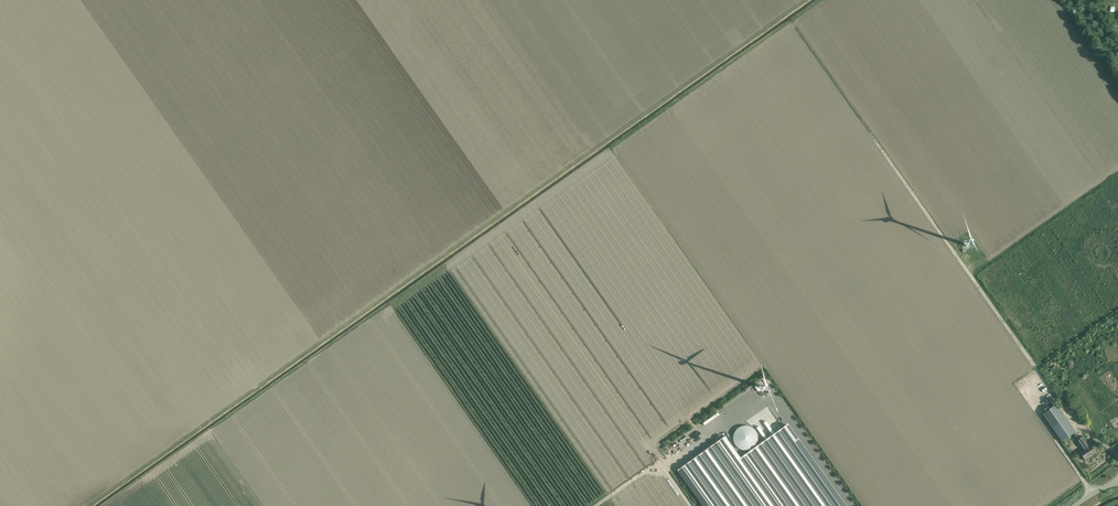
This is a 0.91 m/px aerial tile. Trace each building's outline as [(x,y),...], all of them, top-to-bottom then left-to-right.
[(1075,432),(1056,405),(1043,414),(1062,442),(1075,432)] [(713,445),(697,457),(679,469),(705,505),(844,505),(787,425),(784,427),(767,439),(741,458),(725,436),(713,445)] [(748,426),(746,425),(745,425),(744,425),(742,426),(741,426),(739,427),(738,427),(736,429),(735,430),(734,432),(734,433),(733,434),(733,436),(733,439),(733,441),(734,443),(735,445),(737,447),(739,449),(741,450),(743,451),(746,451),(750,450),(752,449),(754,447),(756,445),(757,442),(758,440),(758,437),(757,434),(756,431),(755,430),(753,428),(751,426),(748,426)] [(1083,436),(1077,441),(1083,450),(1079,453),(1085,460),(1095,453),(1090,445),(1089,446),(1083,436)] [(612,482),(616,488),(621,484),(617,478),(612,482)]
